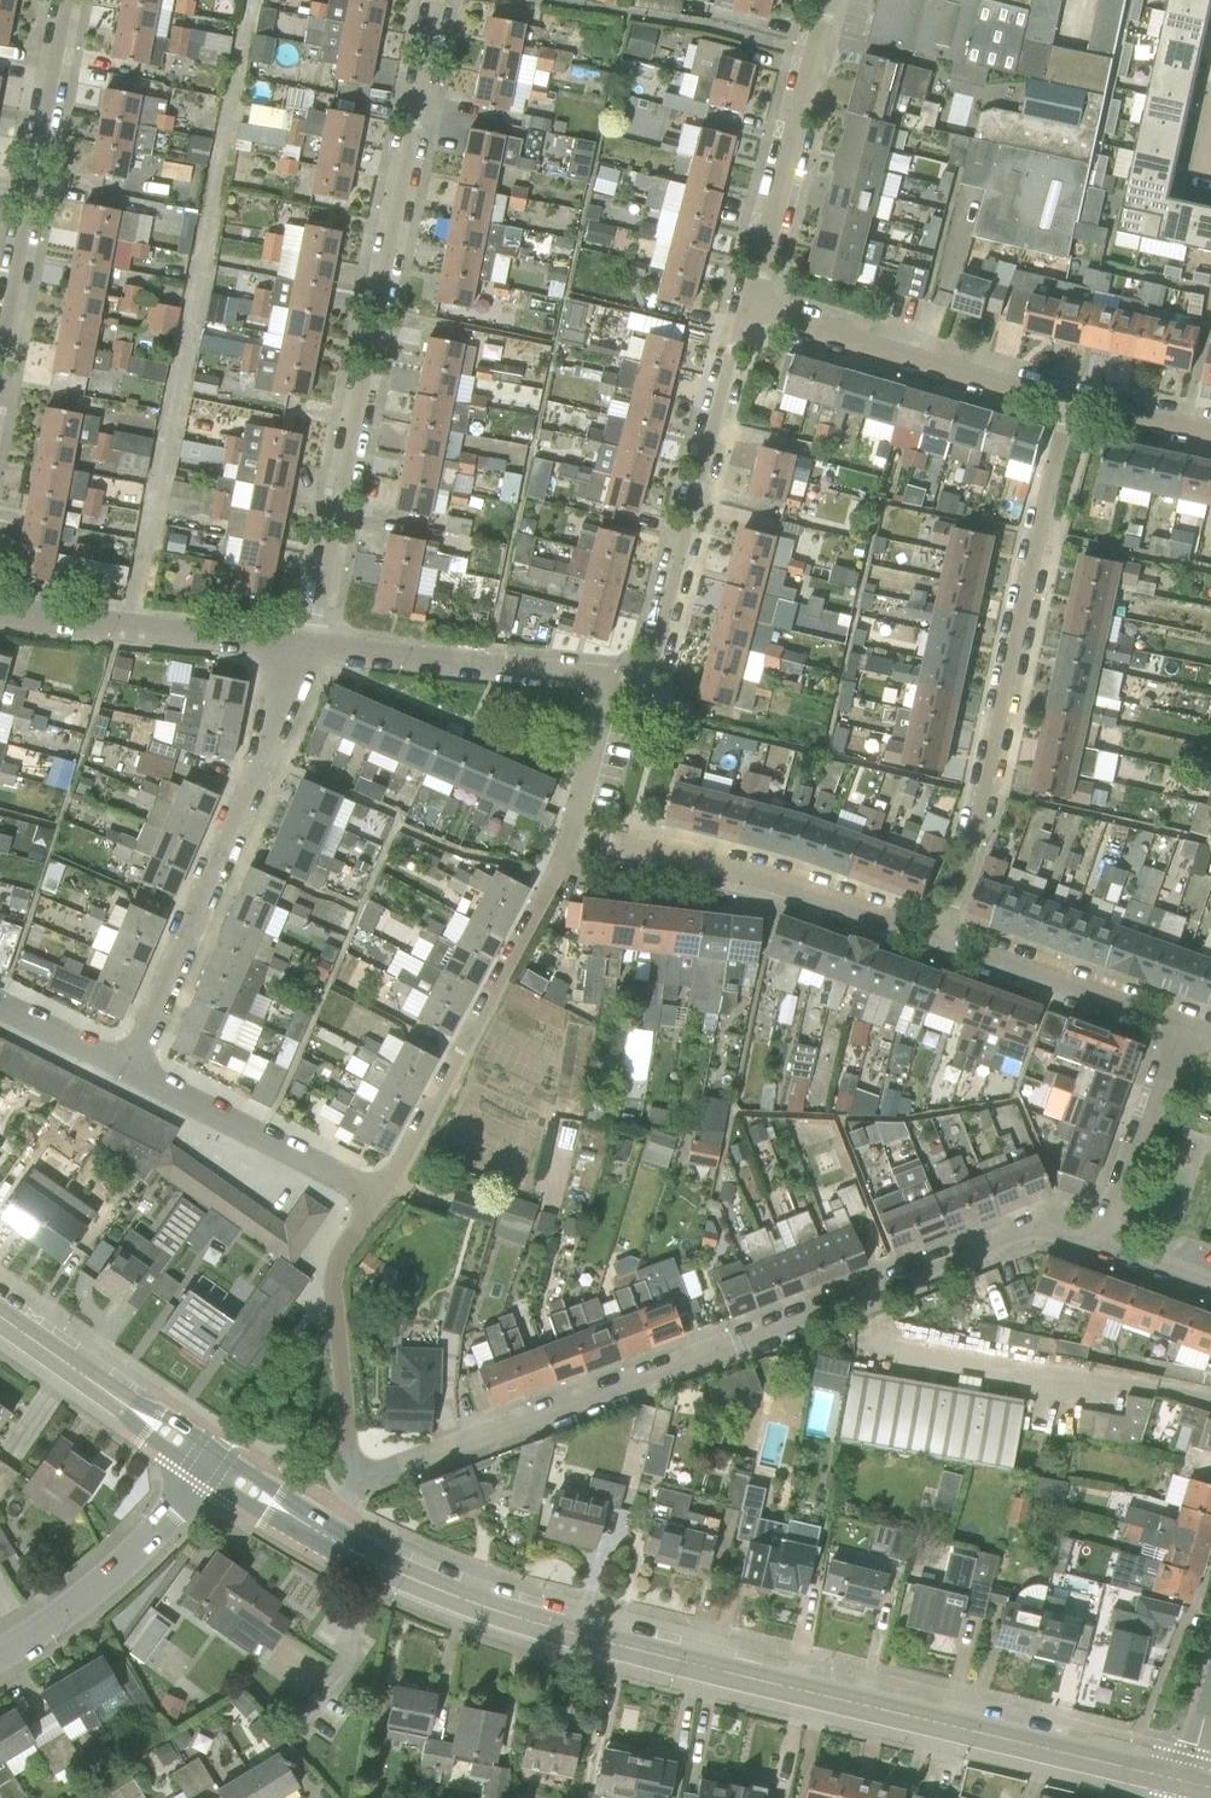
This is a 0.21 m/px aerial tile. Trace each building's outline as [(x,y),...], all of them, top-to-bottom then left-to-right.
[(12,18),(15,0),(0,0),(0,16),(12,18)] [(123,2),(156,8),(158,0),(123,0),(123,2)] [(185,0),(178,0),(176,12),(194,15),(196,2),(185,0)] [(379,0),(330,0),(329,5),(312,1),(311,9),(310,16),(327,19),(380,30),(386,1),(379,0)] [(681,0),(636,0),(635,5),(678,13),(681,0)] [(701,1),(766,19),(771,0),(701,0),(701,1)] [(869,43),(1018,76),(1025,41),(1028,27),(1031,13),(1031,11),(988,0),(880,0),(869,43)] [(1031,11),(1033,0),(988,0),(1031,11)] [(1040,0),(1033,0),(1031,11),(1031,13),(1061,19),(1064,5),(1040,0)] [(1124,10),(1126,0),(1100,0),(1099,5),(1124,10)] [(1210,21),(1210,0),(1171,0),(1168,12),(1210,21)] [(151,35),(156,8),(123,2),(117,30),(151,36),(151,35)] [(1135,4),(1131,21),(1140,23),(1144,6),(1135,4)] [(1096,19),(1121,25),(1124,10),(1099,5),(1096,19)] [(261,6),(258,20),(256,34),(256,35),(271,38),(274,24),(277,10),(261,6)] [(1205,49),(1210,21),(1168,12),(1162,40),(1205,49)] [(1028,27),(1058,33),(1061,19),(1031,13),(1028,27)] [(6,46),(12,18),(0,16),(0,45),(6,46)] [(525,25),(491,18),(485,47),(519,54),(525,25)] [(340,50),(339,51),(374,58),(380,30),(327,19),(323,33),(306,29),(304,43),(321,47),(322,46),(340,50)] [(1093,33),(1118,39),(1121,25),(1096,19),(1093,33)] [(170,40),(187,43),(190,30),(173,26),(171,39),(170,40)] [(633,26),(625,53),(651,60),(658,33),(633,26)] [(1025,41),(1055,47),(1058,33),(1028,27),(1025,41)] [(184,56),(185,56),(187,43),(170,40),(171,39),(151,35),(151,36),(117,30),(112,58),(161,68),(164,52),(184,56)] [(230,52),(233,37),(207,32),(204,47),(230,52)] [(1118,39),(1093,33),(1089,54),(1113,60),(1118,39)] [(269,65),(275,38),(271,38),(256,35),(251,62),(269,65)] [(691,75),(698,77),(748,90),(754,65),(740,62),(743,51),(700,40),(691,75)] [(1205,49),(1162,40),(1156,68),(1199,77),(1205,49)] [(1055,47),(1025,41),(1018,76),(1106,95),(1113,60),(1089,54),(1055,47)] [(1132,62),(1136,45),(1123,60),(1132,62)] [(197,62),(227,67),(230,52),(204,47),(202,46),(197,62)] [(479,76),(513,83),(519,54),(485,47),(479,76)] [(537,58),(566,63),(571,64),(573,53),(539,47),(537,58)] [(334,79),(369,86),(374,58),(339,51),(334,79)] [(897,95),(898,93),(927,100),(934,74),(921,70),(921,69),(866,54),(858,85),(897,95)] [(536,69),(551,72),(564,74),(566,63),(537,58),(536,69)] [(1123,60),(1119,77),(1128,79),(1132,62),(1123,60)] [(1199,77),(1156,68),(1150,96),(1192,105),(1199,77)] [(479,76),(473,105),(507,112),(513,83),(479,76)] [(705,117),(708,105),(742,114),(748,90),(698,77),(692,101),(664,94),(661,105),(681,110),(705,117)] [(1092,166),(1107,97),(1035,81),(1027,115),(997,109),(984,113),(945,103),(937,131),(974,139),(973,141),(1001,147),(1092,166)] [(533,86),(531,98),(546,100),(548,88),(533,85),(533,86)] [(927,101),(923,117),(911,114),(910,118),(893,114),(897,95),(858,85),(851,113),(897,126),(926,133),(926,129),(937,131),(945,103),(944,103),(944,104),(927,101)] [(160,99),(106,89),(101,118),(136,124),(172,131),(175,117),(158,114),(160,99)] [(1192,105),(1150,96),(1143,124),(1186,133),(1192,105)] [(647,101),(638,99),(636,106),(645,109),(647,101)] [(1123,102),(1114,100),(1110,117),(1120,119),(1123,102)] [(659,105),(659,104),(651,102),(648,113),(678,122),(681,110),(661,105),(659,105)] [(328,110),(327,113),(308,110),(306,120),(290,116),(288,126),(281,124),(283,111),(252,106),(249,123),(305,134),(323,138),(357,145),(363,116),(328,110)] [(891,149),(897,126),(851,113),(847,127),(850,128),(848,138),(891,149)] [(550,134),(552,120),(523,114),(521,127),(550,134)] [(1110,117),(1107,133),(1116,135),(1120,119),(1110,117)] [(101,118),(96,145),(130,152),(136,124),(101,118)] [(287,144),(284,158),(297,161),(300,147),(303,148),(305,134),(249,123),(240,121),(237,139),(260,143),(261,140),(284,144),(284,143),(287,144)] [(565,133),(566,123),(555,121),(553,131),(565,133)] [(1186,133),(1143,124),(1137,152),(1180,161),(1186,133)] [(727,165),(735,137),(700,128),(693,156),(727,165)] [(464,158),(499,165),(517,168),(519,158),(522,139),(470,129),(464,158)] [(211,138),(190,134),(185,161),(206,165),(211,138)] [(661,150),(675,153),(678,140),(663,137),(661,150)] [(970,149),(972,140),(958,137),(955,146),(970,149)] [(323,138),(321,143),(317,166),(352,173),(357,145),(323,138)] [(587,183),(596,143),(574,138),(566,178),(587,183)] [(842,148),(839,160),(885,172),(891,149),(848,138),(845,149),(842,148)] [(1070,259),(1092,166),(1001,147),(973,141),(971,149),(968,164),(963,184),(989,190),(975,237),(1070,259)] [(96,145),(90,174),(125,180),(130,152),(96,145)] [(1137,152),(1131,180),(1174,189),(1180,161),(1137,152)] [(727,165),(693,156),(685,185),(721,194),(721,193),(720,193),(727,165)] [(1098,173),(1107,175),(1111,158),(1101,156),(1098,173)] [(297,161),(284,158),(281,158),(279,172),(298,176),(300,162),(297,161)] [(493,193),(499,165),(464,158),(459,186),(458,186),(493,193)] [(519,158),(517,168),(516,170),(532,173),(534,160),(519,158)] [(885,172),(839,160),(836,172),(839,173),(836,183),(880,194),(885,172)] [(193,165),(178,162),(174,179),(190,182),(193,165)] [(312,194),(346,201),(352,173),(317,166),(312,194)] [(614,196),(618,177),(620,172),(601,167),(595,191),(614,196)] [(945,171),(941,187),(952,190),(957,174),(945,171)] [(653,177),(637,173),(634,182),(634,184),(650,188),(649,190),(665,194),(661,209),(678,213),(714,223),(721,194),(685,185),(668,181),(669,180),(654,177),(653,177)] [(1103,191),(1107,175),(1098,173),(1094,189),(1103,191)] [(1107,175),(1103,191),(1114,194),(1118,177),(1114,176),(1107,175)] [(1174,189),(1131,180),(1119,232),(1160,241),(1169,199),(1172,199),(1174,189)] [(831,193),(828,205),(874,217),(892,222),(897,199),(880,194),(836,183),(834,194),(831,193)] [(511,197),(527,200),(529,189),(513,185),(511,197)] [(493,193),(458,186),(452,215),(503,225),(507,196),(493,193)] [(949,204),(952,190),(941,187),(938,201),(949,204)] [(524,211),(527,200),(511,197),(509,208),(524,211)] [(1169,199),(1160,241),(1188,247),(1197,205),(1172,199),(1169,199)] [(138,214),(85,204),(79,232),(133,242),(138,214)] [(598,221),(602,208),(589,205),(586,218),(598,221)] [(874,217),(828,205),(824,217),(828,218),(825,229),(868,240),(874,217)] [(1210,252),(1210,208),(1197,205),(1188,247),(1210,252)] [(182,223),(196,225),(198,214),(184,212),(182,223)] [(678,213),(670,242),(706,251),(714,223),(678,213)] [(519,247),(522,229),(503,225),(452,215),(446,244),(496,254),(517,258),(519,247)] [(934,217),(930,231),(941,234),(945,219),(934,217)] [(585,240),(610,247),(615,227),(590,221),(585,240)] [(639,233),(654,237),(657,226),(642,222),(639,233)] [(306,225),(305,228),(286,224),(284,236),(267,233),(264,246),(335,260),(340,232),(306,225)] [(1094,227),(1091,243),(1106,246),(1110,230),(1094,227)] [(819,238),(816,250),(863,262),(868,240),(825,229),(822,239),(819,238)] [(938,249),(941,234),(930,231),(927,246),(938,249)] [(151,246),(133,242),(79,232),(74,260),(108,267),(128,270),(131,257),(148,260),(151,246)] [(554,247),(572,250),(574,240),(556,237),(554,247)] [(874,289),(881,263),(901,268),(902,262),(932,270),(936,256),(873,240),(861,286),(874,289)] [(670,242),(663,270),(698,279),(705,251),(706,252),(706,251),(670,242)] [(442,273),(476,280),(476,278),(491,281),(496,254),(446,244),(446,245),(447,245),(442,273)] [(335,260),(264,246),(261,259),(280,263),(277,277),(329,287),(335,260)] [(517,258),(526,260),(528,248),(519,247),(517,258)] [(863,262),(816,250),(813,263),(816,263),(813,275),(857,286),(863,262)] [(103,294),(108,267),(74,260),(69,288),(103,294)] [(628,273),(644,276),(646,263),(632,260),(628,273)] [(986,310),(1002,315),(1010,288),(994,284),(1000,264),(987,260),(981,279),(964,274),(954,309),(984,318),(986,310)] [(895,293),(909,297),(917,268),(902,264),(895,293)] [(549,266),(547,280),(564,283),(567,269),(549,266)] [(1165,275),(1182,279),(1184,270),(1167,266),(1165,275)] [(917,268),(909,297),(924,301),(931,272),(917,268)] [(1093,305),(1096,291),(1100,272),(1087,269),(1083,286),(1068,283),(1064,301),(1056,338),(1056,339),(1085,346),(1093,305)] [(656,299),(691,308),(698,279),(663,270),(656,299)] [(1113,275),(1100,272),(1096,291),(1108,294),(1113,275)] [(1194,282),(1210,285),(1210,276),(1196,272),(1194,282)] [(442,273),(436,302),(470,309),(476,280),(442,273)] [(329,287),(277,277),(277,278),(276,278),(273,292),(256,288),(253,300),(253,302),(272,305),(289,309),(324,315),(329,287)] [(1027,326),(1025,331),(1056,338),(1064,301),(1068,283),(1055,280),(1050,299),(1036,296),(1037,291),(1016,286),(1015,291),(1008,322),(1027,326)] [(1124,298),(1121,312),(1120,312),(1111,352),(1137,358),(1147,318),(1149,318),(1151,304),(1156,284),(1142,281),(1138,301),(1124,298)] [(510,287),(494,283),(492,295),(508,297),(510,287)] [(1151,304),(1162,307),(1167,287),(1156,284),(1151,304)] [(122,298),(140,301),(142,287),(124,285),(122,298)] [(64,316),(98,322),(103,294),(69,288),(64,316)] [(237,313),(239,299),(212,293),(206,321),(234,326),(235,322),(237,313)] [(138,315),(140,301),(122,298),(120,311),(138,315)] [(272,305),(253,302),(250,315),(269,318),(272,305)] [(145,331),(176,337),(182,308),(150,303),(145,331)] [(1111,352),(1120,312),(1093,305),(1085,346),(1111,352)] [(318,343),(324,315),(289,309),(283,336),(318,343)] [(1158,320),(1149,318),(1147,318),(1137,358),(1165,364),(1174,324),(1175,324),(1178,315),(1160,311),(1158,320)] [(98,322),(64,316),(58,344),(92,350),(93,350),(98,322)] [(1165,364),(1193,371),(1202,330),(1175,324),(1174,324),(1165,364)] [(131,357),(131,356),(133,343),(132,343),(134,329),(118,326),(115,340),(114,340),(112,353),(131,357)] [(584,345),(619,352),(623,336),(587,328),(584,345)] [(283,336),(281,349),(262,345),(262,347),(203,334),(200,349),(242,357),(313,371),(318,343),(283,336)] [(674,371),(682,343),(647,334),(640,362),(674,371)] [(423,366),(458,373),(473,376),(478,347),(429,337),(423,366)] [(58,344),(53,372),(87,378),(89,368),(109,372),(111,366),(127,370),(127,372),(138,374),(137,378),(166,383),(170,365),(141,359),(141,358),(131,356),(131,357),(112,353),(93,350),(92,350),(58,344)] [(807,411),(810,400),(821,363),(791,354),(776,402),(807,411)] [(254,389),(307,399),(313,371),(242,357),(240,370),(258,373),(254,389)] [(623,358),(619,375),(616,386),(633,391),(633,390),(667,399),(674,371),(640,362),(623,358)] [(827,405),(837,408),(838,408),(849,371),(821,363),(810,400),(827,405)] [(494,364),(494,367),(493,369),(478,366),(476,378),(491,381),(492,379),(522,383),(523,369),(494,364)] [(452,402),(458,373),(423,366),(418,395),(452,402)] [(579,377),(600,382),(603,373),(581,367),(579,377)] [(603,373),(600,382),(616,386),(619,375),(603,370),(603,373)] [(849,411),(865,416),(876,379),(849,371),(838,408),(837,408),(832,426),(833,426),(828,442),(841,445),(845,430),(843,429),(849,411)] [(193,391),(217,394),(219,377),(195,373),(193,391)] [(865,416),(894,424),(905,387),(876,379),(865,416)] [(616,386),(600,382),(597,393),(613,397),(616,386)] [(894,424),(923,433),(933,395),(905,387),(894,424)] [(633,391),(625,418),(625,419),(661,428),(668,399),(667,399),(633,390),(633,391)] [(470,406),(486,409),(488,397),(472,394),(470,406)] [(411,424),(446,431),(461,433),(464,433),(468,417),(470,406),(452,402),(418,395),(417,395),(411,424)] [(933,395),(923,433),(925,433),(920,451),(917,450),(912,467),(915,467),(926,470),(931,455),(948,460),(953,441),(951,441),(962,404),(933,395)] [(974,448),(970,464),(964,482),(973,484),(978,469),(983,451),(994,413),(962,404),(951,441),(953,441),(957,442),(974,448)] [(484,420),(486,409),(470,406),(468,417),(484,420)] [(75,442),(94,446),(151,456),(154,438),(114,431),(113,435),(95,432),(98,417),(47,407),(41,435),(75,442)] [(775,411),(771,426),(781,429),(785,414),(775,411)] [(994,413),(983,451),(985,451),(1008,458),(1019,420),(994,413)] [(511,436),(531,439),(535,417),(515,414),(511,436)] [(625,419),(618,447),(618,448),(652,457),(653,457),(661,428),(625,419)] [(1008,458),(1037,466),(1048,429),(1019,420),(1008,458)] [(833,426),(832,426),(821,423),(815,443),(825,446),(827,447),(828,442),(833,426)] [(295,462),(301,434),(246,424),(243,439),(227,435),(224,448),(295,462)] [(405,453),(406,453),(474,467),(476,455),(461,452),(464,433),(461,433),(446,431),(411,424),(405,453)] [(588,428),(586,439),(602,443),(604,432),(588,428)] [(542,429),(540,439),(552,442),(554,432),(542,429)] [(75,442),(41,435),(36,463),(70,470),(70,469),(75,442)] [(602,443),(586,439),(583,450),(599,454),(602,443)] [(179,457),(208,463),(211,446),(182,440),(179,457)] [(878,456),(888,459),(890,460),(894,444),(882,441),(878,456)] [(1094,452),(1107,454),(1109,444),(1096,442),(1094,452)] [(1107,454),(1097,499),(1116,503),(1120,486),(1128,488),(1137,448),(1109,442),(1109,444),(1107,454)] [(151,456),(94,446),(93,459),(111,462),(110,463),(116,464),(115,469),(147,476),(151,456)] [(812,470),(815,460),(790,453),(765,447),(759,471),(793,480),(793,479),(796,466),(812,470)] [(239,465),(236,480),(290,490),(295,462),(224,448),(221,463),(239,465)] [(618,448),(611,476),(645,485),(652,457),(618,448)] [(903,464),(912,467),(917,450),(908,448),(903,464)] [(1149,508),(1153,493),(1161,453),(1137,448),(1128,488),(1126,503),(1149,508)] [(472,477),(474,467),(406,453),(401,481),(435,488),(453,491),(455,492),(455,491),(458,474),(472,477)] [(1161,453),(1153,493),(1181,499),(1190,459),(1161,453)] [(476,455),(474,467),(487,469),(489,457),(476,455)] [(534,458),(526,497),(544,501),(553,462),(534,458)] [(1181,499),(1209,504),(1210,492),(1210,463),(1190,459),(1181,499)] [(70,470),(36,463),(31,491),(67,498),(83,501),(101,505),(102,505),(102,504),(104,491),(87,487),(90,472),(70,469),(70,470)] [(591,481),(593,472),(594,470),(579,466),(576,478),(589,481),(591,481)] [(978,468),(973,484),(988,488),(992,472),(978,468)] [(759,471),(753,495),(802,508),(804,497),(789,494),(793,480),(759,471)] [(645,485),(611,476),(593,472),(591,481),(589,481),(584,500),(637,513),(645,485)] [(174,481),(171,496),(199,501),(213,504),(284,518),(290,490),(236,480),(219,476),(216,488),(174,481)] [(435,488),(401,481),(395,510),(429,517),(430,512),(448,516),(451,503),(453,491),(435,488)] [(1027,500),(1031,484),(1020,481),(1016,496),(1027,500)] [(903,503),(926,508),(931,491),(909,485),(903,503)] [(25,519),(61,526),(67,498),(31,491),(25,519)] [(469,493),(455,491),(455,492),(453,491),(451,503),(467,505),(469,493)] [(944,491),(939,510),(958,515),(959,513),(961,502),(962,496),(944,491)] [(197,513),(199,501),(171,496),(168,514),(196,519),(197,513)] [(99,517),(101,505),(83,501),(81,514),(82,514),(99,517)] [(284,518),(213,504),(211,518),(228,521),(225,536),(244,539),(279,546),(284,518)] [(473,521),(448,516),(445,531),(469,536),(473,521)] [(20,547),(57,554),(61,526),(25,519),(20,547)] [(783,521),(780,531),(803,536),(805,526),(783,521)] [(626,561),(633,537),(582,524),(576,548),(626,561)] [(989,563),(995,536),(937,524),(934,540),(953,544),(951,555),(989,563)] [(797,541),(745,528),(738,557),(790,570),(789,572),(805,576),(808,564),(793,560),(797,541)] [(1175,530),(1173,539),(1176,540),(1173,556),(1191,560),(1196,534),(1175,530)] [(184,554),(187,536),(170,533),(167,551),(184,554)] [(451,556),(437,554),(439,544),(389,534),(385,559),(418,565),(448,571),(451,556)] [(519,534),(512,563),(529,567),(536,538),(519,534)] [(886,554),(890,538),(879,536),(876,552),(886,554)] [(1141,549),(1143,538),(1128,536),(1126,547),(1141,549)] [(1151,552),(1173,556),(1176,540),(1173,539),(1154,536),(1151,552)] [(273,574),(279,546),(244,539),(239,567),(273,574)] [(91,560),(93,547),(76,544),(74,557),(91,560)] [(71,576),(126,586),(129,568),(102,563),(91,560),(74,557),(57,554),(20,547),(15,575),(70,585),(71,576)] [(585,580),(585,582),(619,590),(626,561),(576,548),(574,547),(570,564),(554,561),(554,562),(551,572),(567,576),(585,580)] [(989,563),(951,555),(945,581),(984,589),(989,563)] [(1142,568),(1085,555),(1079,581),(1117,590),(1118,582),(1138,586),(1142,568)] [(738,557),(731,584),(731,585),(764,594),(780,598),(798,602),(800,592),(785,588),(789,572),(790,570),(738,557)] [(385,559),(379,587),(413,593),(418,565),(385,559)] [(221,564),(203,560),(201,573),(211,575),(219,577),(221,564)] [(808,564),(805,576),(811,577),(814,566),(808,564)] [(239,567),(236,580),(233,595),(268,602),(273,574),(239,567)] [(537,580),(549,583),(551,572),(540,569),(537,580)] [(851,570),(847,585),(858,588),(861,573),(851,570)] [(565,586),(567,576),(551,572),(549,583),(565,586)] [(984,589),(945,581),(940,607),(978,615),(984,589)] [(1117,590),(1079,581),(1073,608),(1111,616),(1117,590)] [(578,608),(612,617),(619,590),(585,582),(578,608)] [(774,627),(780,598),(764,594),(731,585),(731,584),(730,584),(723,613),(757,622),(774,627)] [(432,599),(448,601),(450,589),(435,586),(432,599)] [(424,621),(426,611),(427,611),(430,597),(413,593),(379,587),(374,611),(424,621)] [(930,593),(914,590),(911,600),(928,604),(930,593)] [(874,611),(877,595),(866,593),(862,609),(874,611)] [(822,620),(824,610),(825,609),(827,600),(812,596),(810,606),(807,616),(822,620)] [(978,615),(940,607),(928,604),(911,600),(908,613),(937,619),(934,633),(972,641),(978,615)] [(848,633),(802,622),(807,603),(800,601),(794,630),(845,642),(848,633)] [(487,624),(490,608),(476,605),(473,621),(487,624)] [(560,619),(557,629),(606,642),(612,617),(578,608),(574,623),(560,619)] [(1068,634),(1106,642),(1111,616),(1073,608),(1068,634)] [(716,642),(783,659),(786,648),(770,644),(774,627),(757,623),(757,622),(723,613),(715,642),(716,643),(716,642)] [(513,619),(499,616),(496,630),(511,632),(513,619)] [(855,644),(866,646),(869,631),(858,629),(855,644)] [(972,641),(934,633),(929,659),(967,667),(972,641)] [(1062,660),(1099,668),(1102,656),(1131,662),(1134,648),(1120,645),(1106,642),(1068,634),(1062,660)] [(1120,645),(1134,648),(1136,638),(1122,635),(1120,645)] [(716,642),(716,643),(709,670),(762,684),(762,682),(766,667),(793,674),(794,668),(805,671),(807,664),(805,664),(805,665),(783,659),(716,642)] [(859,670),(862,656),(853,654),(850,668),(859,670)] [(10,658),(0,655),(0,682),(3,683),(10,658)] [(128,682),(132,660),(117,657),(113,679),(128,682)] [(967,667),(929,659),(926,671),(898,664),(895,678),(923,684),(923,685),(961,693),(967,667)] [(1099,668),(1062,660),(1057,686),(1094,694),(1093,695),(1111,698),(1116,671),(1099,668)] [(759,695),(773,698),(776,685),(762,682),(762,684),(709,670),(702,699),(755,712),(759,695)] [(242,707),(247,682),(211,675),(210,680),(173,674),(170,691),(187,695),(186,696),(242,707)] [(27,689),(27,690),(39,693),(42,682),(24,677),(21,687),(27,689)] [(847,681),(844,695),(855,697),(858,683),(847,681)] [(14,716),(32,720),(34,710),(23,707),(27,690),(27,689),(21,687),(21,688),(3,684),(3,683),(0,682),(0,712),(14,716)] [(785,682),(783,689),(799,694),(799,693),(802,694),(804,687),(785,682)] [(961,693),(923,685),(917,711),(956,719),(961,693)] [(333,686),(316,725),(328,729),(344,736),(360,698),(333,686)] [(1051,712),(1101,723),(1102,723),(1117,726),(1119,716),(1123,701),(1111,698),(1093,695),(1094,694),(1057,686),(1051,712)] [(852,712),(855,697),(844,695),(841,710),(852,712)] [(200,728),(237,736),(242,707),(186,696),(184,714),(167,710),(165,721),(182,724),(182,725),(200,728)] [(360,698),(344,736),(356,742),(372,748),(388,710),(360,698)] [(917,711),(902,708),(896,735),(911,739),(912,736),(950,745),(956,719),(917,711)] [(388,710),(372,748),(384,753),(399,760),(416,722),(388,710)] [(1045,738),(1086,747),(1095,749),(1101,723),(1051,712),(1045,738)] [(29,731),(32,720),(14,716),(12,727),(29,731)] [(399,760),(400,761),(411,765),(426,772),(427,772),(443,734),(416,722),(399,760)] [(845,752),(851,730),(839,727),(834,750),(845,752)] [(195,754),(231,761),(237,736),(200,728),(195,754)] [(443,734),(427,772),(438,777),(455,784),(471,746),(443,734)] [(728,746),(744,749),(746,738),(730,734),(728,746)] [(887,743),(889,744),(886,759),(944,771),(950,745),(912,736),(911,739),(896,735),(896,736),(889,734),(887,743)] [(322,742),(311,737),(304,753),(315,758),(322,742)] [(761,742),(746,738),(744,749),(758,753),(761,742)] [(1080,773),(1095,777),(1101,751),(1095,749),(1086,747),(1045,738),(1040,765),(1080,773)] [(136,750),(146,752),(148,741),(138,739),(136,750)] [(180,747),(150,739),(146,753),(176,762),(180,747)] [(455,784),(482,795),(482,796),(499,758),(471,746),(455,784)] [(351,755),(338,750),(332,765),(344,770),(351,755)] [(208,819),(218,795),(183,780),(180,786),(170,782),(176,762),(146,753),(142,752),(136,771),(164,780),(160,788),(144,781),(144,782),(140,790),(156,796),(172,803),(208,819)] [(45,771),(44,773),(41,783),(66,789),(75,762),(56,756),(51,773),(45,771)] [(499,758),(482,796),(494,801),(509,807),(510,807),(526,769),(499,758)] [(826,823),(847,764),(831,759),(820,790),(824,791),(814,819),(808,818),(799,855),(801,856),(824,864),(837,827),(826,823)] [(0,770),(18,774),(20,766),(3,762),(0,770)] [(378,767),(366,762),(360,776),(372,781),(378,767)] [(703,770),(684,765),(669,822),(696,828),(706,790),(708,780),(706,779),(702,778),(703,770)] [(1040,765),(1034,791),(1091,803),(1095,785),(1078,781),(1080,773),(1040,765)] [(526,769),(510,807),(521,812),(538,819),(532,834),(547,840),(557,815),(542,809),(554,781),(526,769)] [(17,776),(18,774),(0,770),(0,772),(0,783),(14,787),(17,776)] [(749,771),(745,784),(742,799),(731,797),(721,835),(747,842),(757,804),(760,791),(764,775),(749,771)] [(387,788),(400,793),(405,778),(394,773),(387,788)] [(774,777),(764,775),(760,791),(770,793),(774,777)] [(82,777),(76,793),(88,798),(94,781),(82,777)] [(917,797),(922,782),(911,778),(906,793),(917,797)] [(328,824),(335,807),(340,796),(303,779),(291,807),(328,824)] [(792,813),(783,810),(773,848),(799,855),(808,818),(804,816),(812,787),(800,784),(792,813)] [(433,790),(421,785),(415,800),(427,805),(433,790)] [(140,790),(136,800),(152,806),(156,796),(140,790)] [(721,835),(731,797),(706,790),(696,828),(721,835)] [(875,805),(877,800),(867,796),(864,805),(863,805),(858,820),(866,823),(873,804),(875,805)] [(442,812),(454,817),(460,801),(448,797),(442,812)] [(208,819),(172,803),(161,830),(196,845),(208,819)] [(364,819),(369,808),(356,803),(351,814),(364,819)] [(1210,837),(1210,805),(1201,803),(1192,832),(1210,837)] [(783,810),(757,804),(747,842),(773,848),(783,810)] [(876,840),(885,813),(887,809),(875,805),(873,804),(866,823),(862,837),(849,873),(874,882),(887,844),(876,840)] [(316,851),(323,835),(328,824),(291,807),(279,835),(316,851)] [(488,814),(476,809),(470,823),(482,828),(488,814)] [(515,825),(504,820),(497,836),(509,840),(515,825)] [(904,835),(918,840),(924,825),(908,821),(904,835)] [(134,850),(149,857),(185,872),(196,845),(161,830),(145,823),(138,841),(122,834),(117,843),(134,850)] [(849,873),(862,837),(851,832),(837,827),(824,864),(849,873)] [(342,829),(337,841),(352,848),(357,836),(342,829)] [(1042,858),(1048,843),(1049,843),(1053,833),(1042,829),(1038,839),(1039,840),(1034,855),(1042,858)] [(924,900),(946,840),(928,834),(920,856),(912,853),(899,891),(924,900)] [(279,835),(267,863),(304,880),(311,863),(341,875),(345,863),(316,851),(279,835)] [(1140,836),(1131,863),(1144,867),(1152,840),(1140,836)] [(8,854),(11,843),(0,840),(0,852),(8,854)] [(1197,862),(1203,844),(1187,840),(1181,856),(1196,861),(1197,862)] [(129,860),(134,850),(117,843),(113,853),(129,860)] [(1042,858),(1056,862),(1062,848),(1049,843),(1048,843),(1042,858)] [(912,853),(887,844),(874,882),(899,891),(912,853)] [(1203,844),(1197,862),(1196,861),(1192,873),(1205,877),(1210,859),(1210,846),(1203,844)] [(1083,856),(1071,851),(1066,866),(1078,870),(1083,856)] [(436,867),(440,859),(427,853),(423,861),(436,867)] [(1007,862),(991,856),(969,917),(993,925),(1006,888),(1005,890),(998,887),(1007,862)] [(139,881),(174,896),(185,872),(149,857),(139,881)] [(1103,878),(1095,898),(1095,897),(1088,917),(1075,912),(1062,949),(1085,957),(1105,900),(1112,881),(1117,867),(1107,864),(1102,878),(1103,878)] [(1145,865),(1135,892),(1134,892),(1121,927),(1121,928),(1108,965),(1131,973),(1154,907),(1156,908),(1168,873),(1145,865)] [(283,881),(250,867),(240,890),(273,904),(283,881)] [(517,911),(529,888),(496,871),(493,877),(476,869),(473,876),(457,867),(452,876),(467,885),(484,894),(484,893),(517,911)] [(1016,933),(1036,875),(1014,867),(1007,888),(1006,888),(993,925),(1016,933)] [(1117,867),(1112,881),(1124,886),(1125,886),(1130,872),(1117,867)] [(56,894),(61,879),(46,874),(41,889),(56,894)] [(1042,901),(1049,881),(1036,875),(1016,933),(1039,941),(1052,904),(1042,901)] [(463,893),(467,885),(452,876),(447,886),(463,893)] [(1075,912),(1066,909),(1073,890),(1059,885),(1052,904),(1039,941),(1062,949),(1075,912)] [(26,912),(32,892),(14,887),(9,907),(26,912)] [(228,917),(261,931),(273,904),(240,890),(228,917)] [(451,905),(467,915),(474,902),(457,893),(451,905)] [(470,919),(503,937),(517,911),(484,893),(484,894),(470,919)] [(594,900),(583,899),(577,942),(594,944),(593,954),(589,954),(582,1003),(601,1004),(602,992),(614,902),(605,901),(603,899),(596,898),(594,900)] [(368,899),(363,912),(378,919),(383,907),(368,899)] [(1117,904),(1105,900),(1085,957),(1108,965),(1121,928),(1121,927),(1111,923),(1117,904)] [(602,992),(614,993),(617,978),(619,978),(622,948),(638,950),(639,950),(643,906),(635,905),(633,902),(625,901),(622,903),(614,902),(602,992)] [(307,920),(312,910),(295,903),(291,913),(307,920)] [(86,916),(103,923),(107,911),(91,904),(86,916)] [(130,904),(128,908),(120,928),(119,930),(154,944),(165,919),(130,904)] [(650,963),(648,983),(642,1025),(658,1027),(660,1005),(661,1005),(662,998),(663,998),(664,991),(672,909),(643,906),(639,950),(638,950),(637,961),(650,963)] [(1177,916),(1167,912),(1156,908),(1154,907),(1131,973),(1154,981),(1177,916)] [(678,985),(689,985),(691,986),(697,956),(701,913),(672,909),(664,991),(663,998),(676,999),(678,985)] [(303,929),(307,920),(291,913),(287,923),(303,929)] [(697,956),(691,986),(687,1008),(706,1011),(703,1035),(714,1036),(718,1013),(721,997),(731,916),(701,913),(697,956)] [(6,916),(0,914),(0,972),(6,975),(22,927),(5,921),(6,916)] [(781,915),(778,923),(767,954),(779,958),(772,978),(773,978),(770,987),(781,991),(805,924),(781,915)] [(98,932),(103,923),(86,916),(82,924),(98,932)] [(758,950),(761,920),(731,916),(721,997),(718,1013),(730,1015),(735,1002),(737,994),(734,994),(738,963),(753,965),(755,949),(758,950)] [(1177,989),(1190,953),(1178,949),(1186,929),(1185,929),(1188,920),(1177,916),(1154,981),(1177,989)] [(274,937),(261,931),(228,917),(217,944),(284,973),(288,963),(273,956),(276,948),(270,946),(274,937)] [(425,928),(441,936),(446,927),(429,918),(425,928)] [(470,919),(456,945),(489,962),(503,937),(470,919)] [(802,966),(815,971),(828,932),(805,924),(781,991),(790,995),(794,986),(802,966)] [(476,988),(489,962),(456,945),(441,936),(425,928),(411,953),(424,960),(476,988)] [(119,930),(108,955),(143,970),(154,944),(119,930)] [(814,1003),(825,1007),(849,939),(828,932),(815,971),(824,974),(817,994),(818,995),(814,1003)] [(1210,967),(1210,935),(1210,938),(1209,938),(1202,957),(1190,953),(1177,989),(1200,997),(1210,967)] [(849,939),(825,1007),(836,1011),(839,1002),(840,1002),(847,983),(859,987),(873,946),(853,939),(849,937),(849,939)] [(205,971),(239,985),(257,993),(264,976),(280,983),(284,973),(217,944),(205,971)] [(873,946),(859,987),(870,991),(863,1011),(860,1020),(870,1022),(894,955),(875,949),(873,948),(874,946),(873,946)] [(108,955),(101,972),(97,981),(131,996),(143,970),(108,955)] [(892,998),(903,1002),(916,963),(894,955),(870,1022),(880,1027),(883,1018),(884,1019),(892,998)] [(81,975),(81,974),(85,965),(67,957),(63,967),(81,975)] [(325,978),(331,963),(317,957),(310,971),(325,978)] [(476,988),(424,960),(416,977),(401,969),(397,979),(412,987),(429,996),(462,1014),(476,988)] [(919,1031),(926,1011),(940,972),(916,963),(903,1002),(914,1006),(907,1026),(908,1026),(905,1035),(915,1039),(918,1030),(919,1031)] [(88,1006),(121,1020),(131,996),(97,981),(81,974),(81,975),(63,967),(56,964),(49,980),(58,984),(55,991),(88,1006)] [(1200,997),(1210,1001),(1210,967),(1200,997)] [(194,997),(227,1012),(239,985),(205,971),(194,997)] [(933,1010),(954,1018),(967,982),(940,972),(926,1011),(927,1012),(928,1009),(933,1010)] [(560,1006),(570,986),(553,977),(543,998),(560,1006)] [(408,997),(412,987),(397,979),(392,988),(408,997)] [(955,1050),(957,1051),(951,1066),(962,1069),(990,990),(967,982),(954,1018),(965,1022),(955,1050)] [(976,1062),(990,1067),(1015,999),(990,990),(962,1069),(972,1073),(976,1062)] [(462,1014),(429,996),(422,1009),(417,1019),(450,1036),(462,1014)] [(245,1019),(227,1012),(194,997),(182,1024),(235,1047),(247,1020),(245,1019)] [(1022,1062),(1028,1044),(1041,1008),(1015,999),(990,1067),(1000,1070),(1005,1056),(1022,1062)] [(663,1006),(661,1025),(686,1027),(687,1008),(663,1006)] [(245,1019),(247,1020),(261,1027),(266,1016),(250,1009),(245,1019)] [(1033,1047),(1051,1053),(1081,1064),(1094,1027),(1047,1010),(1033,1047)] [(858,1019),(853,1033),(866,1038),(871,1024),(858,1019)] [(182,1024),(172,1048),(206,1063),(207,1059),(227,1067),(242,1073),(250,1053),(235,1047),(182,1024)] [(1092,1067),(1129,1080),(1142,1044),(1094,1027),(1081,1064),(1092,1068),(1092,1067)] [(376,1055),(381,1045),(366,1037),(361,1047),(375,1055),(376,1055)] [(6,1073),(20,1047),(6,1040),(0,1053),(0,1070),(6,1073)] [(297,1046),(283,1041),(274,1063),(288,1069),(297,1046)] [(405,1041),(403,1045),(392,1064),(426,1082),(438,1059),(405,1041)] [(6,1073),(19,1079),(32,1054),(20,1047),(6,1073)] [(426,1082),(392,1064),(376,1055),(375,1055),(361,1047),(356,1056),(370,1063),(362,1080),(379,1089),(412,1107),(426,1082)] [(19,1079),(32,1086),(46,1060),(32,1054),(19,1079)] [(308,1084),(318,1066),(301,1059),(293,1077),(308,1084)] [(32,1086),(45,1093),(59,1067),(46,1060),(32,1086)] [(250,1098),(271,1109),(288,1070),(288,1069),(274,1063),(269,1061),(269,1062),(250,1098)] [(59,1067),(45,1093),(58,1099),(72,1073),(59,1067)] [(1119,1109),(1120,1105),(1129,1080),(1092,1067),(1092,1068),(1086,1085),(1047,1071),(1043,1080),(1119,1109)] [(59,1100),(58,1101),(71,1108),(85,1080),(72,1073),(58,1099),(59,1100)] [(803,1104),(808,1079),(793,1076),(788,1101),(803,1104)] [(839,1091),(854,1094),(856,1088),(857,1081),(842,1077),(839,1091)] [(915,1101),(920,1081),(906,1077),(902,1092),(897,1111),(908,1114),(912,1099),(915,1101)] [(71,1108),(85,1115),(99,1087),(85,1080),(71,1108)] [(299,1099),(307,1086),(296,1080),(289,1093),(299,1099)] [(362,1080),(352,1098),(337,1090),(333,1098),(398,1133),(412,1107),(379,1089),(362,1080)] [(1109,1137),(1117,1114),(1119,1109),(1043,1080),(1038,1095),(1066,1105),(1061,1120),(1109,1137)] [(772,1110),(776,1084),(764,1082),(760,1109),(772,1110)] [(99,1087),(85,1115),(98,1122),(112,1094),(99,1087)] [(897,1111),(902,1092),(886,1088),(879,1116),(895,1116),(897,1111)] [(839,1091),(834,1109),(850,1113),(854,1094),(839,1091)] [(98,1122),(110,1128),(126,1101),(112,1094),(98,1122)] [(724,1131),(729,1100),(703,1095),(696,1130),(724,1131)] [(343,1115),(338,1125),(356,1134),(354,1138),(386,1156),(398,1133),(333,1098),(328,1107),(343,1115)] [(140,1108),(126,1101),(110,1128),(124,1134),(140,1108)] [(550,1117),(554,1118),(568,1120),(569,1113),(578,1114),(579,1108),(571,1106),(555,1104),(553,1103),(550,1117)] [(664,1125),(666,1110),(650,1107),(648,1122),(664,1125)] [(153,1115),(140,1108),(124,1134),(137,1141),(153,1115)] [(993,1122),(988,1108),(978,1112),(982,1127),(993,1122)] [(610,1122),(611,1111),(603,1111),(603,1110),(589,1110),(588,1121),(610,1122)] [(622,1113),(621,1121),(633,1122),(634,1114),(622,1113)] [(167,1122),(153,1115),(137,1141),(151,1148),(167,1122)] [(1067,1141),(1057,1170),(1056,1171),(1083,1181),(1092,1184),(1109,1138),(1109,1137),(1061,1120),(1061,1121),(1059,1120),(1054,1136),(1067,1141)] [(170,1144),(180,1129),(167,1122),(151,1148),(162,1154),(170,1144)] [(768,1139),(762,1122),(748,1127),(754,1144),(768,1139)] [(876,1123),(873,1124),(880,1141),(882,1140),(883,1144),(909,1135),(904,1122),(896,1122),(876,1122),(876,1123)] [(871,1144),(880,1141),(873,1124),(865,1127),(871,1144)] [(775,1137),(771,1126),(765,1128),(769,1139),(775,1137)] [(869,1143),(863,1127),(849,1132),(855,1149),(869,1143)] [(124,1134),(110,1128),(97,1146),(144,1181),(153,1167),(162,1154),(151,1148),(137,1141),(124,1134)] [(652,1132),(646,1149),(671,1157),(677,1141),(652,1132)] [(1005,1153),(1016,1149),(1010,1133),(999,1136),(1005,1153)] [(717,1169),(722,1144),(692,1138),(687,1162),(717,1169)] [(626,1162),(631,1143),(614,1139),(609,1157),(626,1162)] [(735,1162),(749,1158),(744,1142),(731,1145),(735,1162)] [(153,1167),(165,1175),(181,1152),(170,1144),(162,1154),(153,1167)] [(945,1191),(933,1195),(931,1196),(946,1233),(972,1223),(947,1159),(948,1159),(943,1148),(932,1153),(936,1163),(934,1164),(945,1191)] [(165,1175),(176,1183),(193,1160),(181,1152),(165,1175)] [(1025,1202),(1051,1192),(1036,1154),(1010,1165),(1025,1202)] [(984,1175),(983,1176),(976,1158),(959,1164),(956,1156),(948,1159),(947,1159),(972,1223),(998,1212),(984,1175)] [(176,1183),(188,1191),(204,1168),(193,1160),(176,1183)] [(1025,1202),(1010,1165),(984,1175),(998,1212),(1025,1202)] [(1078,1196),(1083,1181),(1056,1171),(1057,1170),(1048,1166),(1056,1189),(1078,1196)] [(188,1191),(199,1199),(216,1176),(204,1168),(188,1191)] [(216,1176),(199,1199),(211,1207),(227,1184),(216,1176)] [(900,1192),(920,1243),(946,1233),(931,1196),(933,1195),(926,1179),(900,1189),(901,1192),(900,1192)] [(719,1199),(732,1202),(737,1185),(724,1182),(719,1199)] [(844,1273),(866,1264),(851,1226),(849,1227),(845,1218),(865,1210),(855,1183),(836,1191),(839,1198),(828,1202),(834,1216),(831,1217),(824,1220),(828,1234),(829,1234),(844,1273)] [(23,1184),(0,1216),(16,1228),(17,1227),(33,1237),(55,1206),(23,1184)] [(211,1207),(222,1215),(238,1192),(227,1184),(211,1207)] [(497,1203),(457,1190),(451,1210),(492,1222),(497,1203)] [(238,1192),(222,1215),(233,1223),(250,1200),(238,1192)] [(900,1192),(873,1202),(893,1253),(920,1243),(900,1192)] [(278,1256),(291,1265),(329,1212),(305,1195),(284,1224),(250,1200),(233,1223),(279,1255),(278,1256)] [(499,1224),(528,1234),(538,1206),(508,1196),(499,1224)] [(118,1250),(95,1283),(122,1303),(151,1263),(165,1272),(187,1241),(198,1225),(205,1214),(190,1204),(156,1250),(131,1233),(118,1251),(118,1250)] [(48,1248),(47,1249),(63,1261),(86,1228),(55,1206),(33,1237),(48,1248)] [(829,1234),(828,1234),(817,1238),(810,1221),(809,1221),(805,1211),(796,1214),(822,1281),(844,1273),(829,1234)] [(552,1234),(556,1215),(542,1212),(537,1230),(552,1234)] [(781,1238),(801,1289),(822,1281),(796,1214),(786,1218),(796,1245),(786,1249),(782,1238),(781,1238)] [(578,1238),(582,1221),(568,1218),(563,1234),(578,1238)] [(715,1247),(717,1235),(718,1232),(713,1221),(707,1220),(702,1245),(715,1247)] [(201,1251),(212,1235),(198,1225),(187,1241),(201,1251)] [(781,1238),(770,1243),(767,1236),(766,1237),(763,1227),(754,1231),(780,1298),(801,1289),(781,1238)] [(752,1264),(742,1268),(757,1306),(780,1298),(754,1231),(742,1235),(746,1244),(745,1245),(752,1264)] [(371,1283),(385,1263),(369,1253),(356,1272),(371,1283)] [(229,1353),(226,1357),(246,1371),(251,1363),(265,1344),(311,1279),(291,1265),(278,1256),(255,1288),(257,1289),(233,1322),(188,1290),(161,1329),(206,1361),(210,1355),(212,1357),(216,1351),(214,1349),(217,1344),(229,1353)] [(1077,1266),(1047,1256),(1032,1296),(1027,1294),(1021,1279),(1008,1284),(1019,1311),(1028,1308),(1038,1312),(1044,1294),(1065,1302),(1077,1266)] [(653,1346),(684,1335),(673,1308),(687,1303),(690,1302),(674,1259),(658,1264),(659,1267),(641,1273),(644,1281),(630,1286),(653,1346)] [(738,1260),(712,1269),(731,1317),(757,1306),(742,1268),(741,1269),(738,1260)] [(1105,1277),(1077,1266),(1065,1302),(1092,1311),(1093,1311),(1105,1277)] [(166,1272),(154,1291),(170,1301),(182,1282),(166,1272)] [(461,1334),(468,1308),(476,1281),(459,1276),(456,1285),(455,1285),(442,1328),(461,1334)] [(1108,1317),(1121,1322),(1133,1287),(1105,1277),(1093,1311),(1092,1311),(1080,1344),(1057,1339),(1054,1353),(1086,1359),(1089,1345),(1091,1346),(1095,1335),(1101,1337),(1108,1317)] [(600,1304),(621,1358),(653,1346),(630,1286),(618,1291),(614,1292),(616,1299),(600,1304)] [(1133,1287),(1121,1322),(1151,1332),(1163,1297),(1133,1287)] [(1193,1308),(1163,1297),(1151,1332),(1181,1343),(1193,1308)] [(559,1340),(558,1341),(542,1347),(555,1383),(587,1371),(565,1310),(561,1298),(549,1303),(553,1314),(550,1315),(559,1340)] [(600,1304),(597,1298),(565,1310),(587,1371),(621,1358),(600,1304)] [(1193,1308),(1181,1343),(1210,1353),(1210,1351),(1210,1315),(1193,1308)] [(542,1347),(527,1352),(512,1313),(498,1317),(500,1322),(497,1323),(523,1394),(555,1383),(542,1347)] [(995,1341),(998,1326),(998,1325),(980,1321),(977,1337),(995,1341)] [(496,1363),(493,1364),(464,1375),(478,1411),(523,1394),(497,1323),(487,1327),(491,1337),(487,1338),(496,1363)] [(1008,1344),(1034,1349),(1037,1335),(1011,1329),(1008,1344)] [(1057,1339),(1037,1335),(1034,1349),(1054,1353),(1057,1339)] [(272,1349),(265,1344),(251,1363),(258,1368),(272,1349)] [(846,1376),(852,1351),(819,1345),(814,1369),(846,1376)] [(439,1351),(400,1350),(398,1389),(387,1389),(386,1428),(430,1429),(431,1392),(438,1392),(439,1351)] [(795,1376),(801,1371),(794,1362),(784,1369),(786,1372),(791,1374),(795,1376)] [(717,1382),(718,1400),(718,1406),(761,1390),(753,1366),(716,1379),(717,1382)] [(851,1369),(838,1442),(1010,1472),(1022,1399),(851,1369)] [(718,1400),(717,1382),(707,1383),(709,1401),(718,1400)] [(1138,1445),(1153,1399),(1128,1395),(1125,1416),(1080,1408),(1076,1437),(1097,1440),(1106,1441),(1138,1445)] [(658,1407),(638,1403),(633,1427),(631,1439),(648,1442),(650,1442),(658,1407)] [(12,1412),(0,1404),(0,1430),(12,1412)] [(1182,1405),(1176,1424),(1203,1432),(1198,1448),(1188,1445),(1184,1459),(1210,1467),(1210,1414),(1182,1405)] [(641,1472),(664,1477),(674,1436),(666,1434),(667,1431),(677,1433),(680,1417),(670,1415),(671,1410),(658,1407),(650,1442),(648,1442),(641,1472)] [(553,1435),(525,1445),(512,1507),(537,1512),(553,1435)] [(24,1492),(68,1523),(84,1500),(86,1501),(97,1485),(96,1484),(103,1473),(58,1442),(24,1492)] [(1184,1459),(1180,1475),(1173,1473),(1164,1501),(1181,1506),(1210,1515),(1210,1467),(1184,1459)] [(16,1478),(0,1467),(0,1502),(16,1478)] [(422,1483),(436,1522),(481,1506),(479,1501),(487,1498),(493,1491),(490,1483),(482,1481),(473,1484),(467,1467),(422,1483)] [(726,1508),(742,1512),(747,1486),(750,1472),(736,1468),(735,1473),(734,1473),(726,1508)] [(956,1494),(961,1475),(942,1470),(937,1489),(956,1494)] [(1067,1482),(1035,1476),(1031,1496),(1063,1503),(1067,1482)] [(547,1533),(594,1545),(603,1505),(619,1508),(625,1485),(591,1477),(586,1499),(557,1492),(547,1533)] [(655,1504),(643,1551),(656,1554),(654,1560),(674,1565),(688,1513),(692,1495),(659,1487),(655,1504)] [(1008,1520),(1024,1523),(1030,1500),(1014,1496),(1008,1520)] [(1147,1512),(1133,1508),(1129,1523),(1142,1526),(1209,1546),(1210,1539),(1210,1515),(1181,1506),(1176,1521),(1147,1512)] [(695,1564),(708,1567),(720,1521),(688,1513),(674,1565),(694,1570),(695,1564)] [(789,1524),(773,1521),(773,1520),(758,1517),(743,1582),(755,1585),(755,1586),(759,1592),(766,1594),(772,1590),(772,1589),(782,1547),(783,1543),(789,1524)] [(791,1588),(805,1591),(820,1527),(790,1519),(789,1524),(783,1543),(782,1547),(772,1589),(790,1593),(791,1588)] [(1124,1538),(1139,1543),(1167,1552),(1164,1564),(1200,1575),(1209,1546),(1142,1526),(1129,1523),(1124,1538)] [(890,1548),(888,1556),(908,1562),(915,1533),(877,1524),(873,1543),(890,1548)] [(0,1525),(0,1563),(16,1553),(0,1525)] [(1064,1574),(1074,1538),(1060,1535),(1051,1570),(1064,1574)] [(835,1596),(839,1597),(837,1605),(862,1611),(864,1603),(878,1607),(886,1576),(846,1565),(849,1551),(835,1547),(824,1590),(836,1594),(835,1596)] [(945,1593),(916,1585),(907,1622),(955,1634),(959,1616),(969,1618),(978,1583),(990,1586),(991,1584),(998,1556),(978,1550),(976,1558),(962,1555),(961,1558),(954,1556),(946,1586),(943,1585),(942,1588),(946,1589),(945,1593)] [(197,1574),(186,1590),(215,1610),(207,1621),(228,1636),(238,1621),(271,1644),(273,1641),(275,1643),(289,1623),(273,1612),(279,1603),(242,1577),(244,1573),(217,1554),(201,1576),(197,1574)] [(1163,1566),(1160,1565),(1137,1558),(1129,1583),(1189,1601),(1193,1591),(1195,1591),(1200,1575),(1164,1564),(1163,1566)] [(988,1600),(1006,1604),(1009,1589),(991,1584),(990,1586),(992,1587),(988,1600)] [(1008,1649),(1027,1654),(1027,1652),(1031,1653),(1045,1593),(1047,1587),(1035,1585),(1031,1585),(1025,1587),(1021,1590),(1017,1595),(1015,1600),(1014,1605),(1006,1604),(996,1644),(1009,1647),(1008,1649)] [(1053,1659),(1065,1662),(1076,1620),(1061,1617),(1066,1598),(1045,1593),(1031,1653),(1034,1654),(1034,1656),(1053,1660),(1053,1659)] [(1171,1623),(1175,1607),(1139,1598),(1131,1633),(1114,1629),(1104,1670),(1135,1678),(1143,1644),(1149,1646),(1155,1620),(1171,1623)] [(145,1621),(142,1618),(123,1643),(132,1650),(129,1653),(144,1663),(163,1636),(166,1638),(176,1624),(154,1608),(145,1621)] [(121,1688),(101,1657),(71,1674),(91,1707),(92,1707),(121,1688)] [(63,1725),(78,1715),(88,1732),(101,1723),(92,1707),(91,1707),(71,1674),(42,1692),(63,1725)] [(140,1686),(127,1695),(143,1721),(156,1713),(140,1686)] [(387,1730),(424,1737),(427,1738),(435,1696),(395,1688),(387,1730)] [(158,1712),(177,1719),(184,1700),(165,1693),(158,1712)] [(492,1766),(499,1731),(503,1729),(505,1721),(502,1717),(502,1715),(463,1707),(455,1743),(442,1741),(434,1781),(435,1781),(440,1782),(443,1769),(450,1770),(453,1758),(472,1762),(470,1775),(488,1778),(484,1797),(504,1797),(510,1768),(492,1766)] [(5,1759),(34,1740),(14,1709),(0,1717),(0,1751),(5,1759)] [(264,1715),(252,1725),(272,1748),(284,1737),(264,1715)] [(523,1765),(547,1770),(570,1774),(578,1737),(554,1732),(530,1728),(523,1765)] [(188,1746),(191,1737),(187,1729),(173,1736),(180,1750),(188,1746)] [(52,1739),(68,1765),(79,1758),(63,1732),(52,1739)] [(434,1781),(442,1741),(427,1738),(424,1737),(423,1745),(419,1764),(415,1784),(434,1788),(435,1781),(434,1781)] [(68,1765),(52,1739),(37,1748),(53,1774),(68,1765)] [(172,1739),(157,1748),(166,1765),(181,1756),(172,1739)] [(640,1753),(621,1749),(620,1754),(605,1751),(597,1792),(581,1789),(579,1797),(631,1797),(640,1753)] [(672,1764),(657,1761),(658,1753),(641,1750),(641,1753),(640,1753),(631,1797),(666,1797),(672,1764)] [(280,1797),(282,1797),(281,1797),(298,1787),(278,1754),(248,1772),(264,1797),(280,1797)] [(199,1757),(186,1765),(202,1791),(215,1783),(199,1757)] [(842,1771),(813,1764),(805,1797),(835,1797),(842,1771)] [(186,1765),(173,1773),(183,1790),(188,1797),(190,1797),(202,1791),(186,1765)] [(842,1771),(835,1797),(871,1797),(875,1779),(842,1771)] [(248,1772),(219,1789),(225,1797),(264,1797),(248,1772)] [(733,1782),(730,1797),(763,1797),(764,1790),(749,1787),(746,1780),(737,1778),(733,1782)] [(700,1781),(696,1797),(730,1797),(733,1782),(732,1783),(709,1779),(708,1783),(700,1781)] [(904,1787),(875,1779),(871,1797),(901,1797),(904,1787)]
